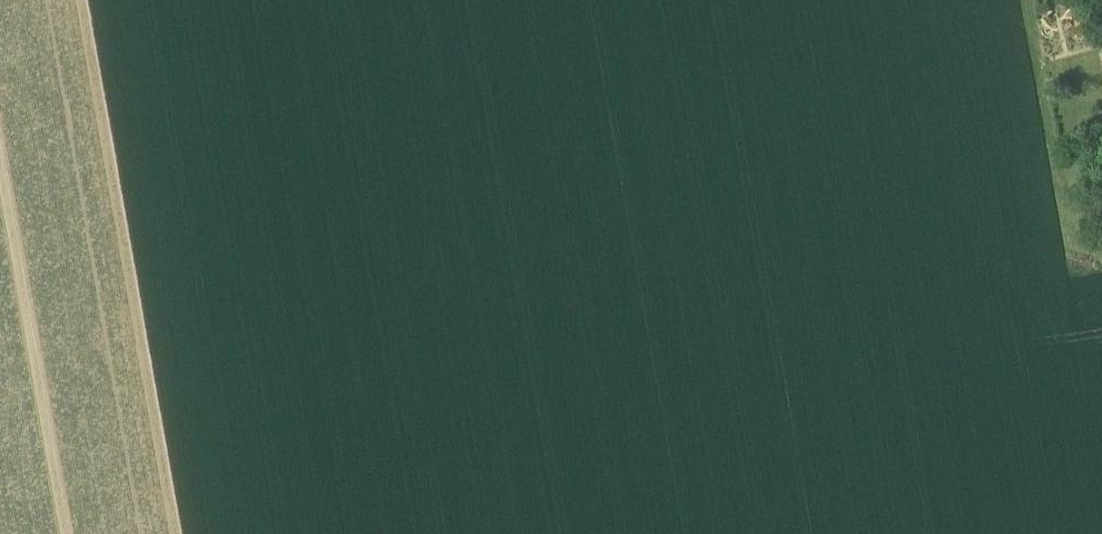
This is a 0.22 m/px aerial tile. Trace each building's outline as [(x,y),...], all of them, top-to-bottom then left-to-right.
[(1086,29),(1084,20),(1075,22),(1078,32),(1086,29)]
